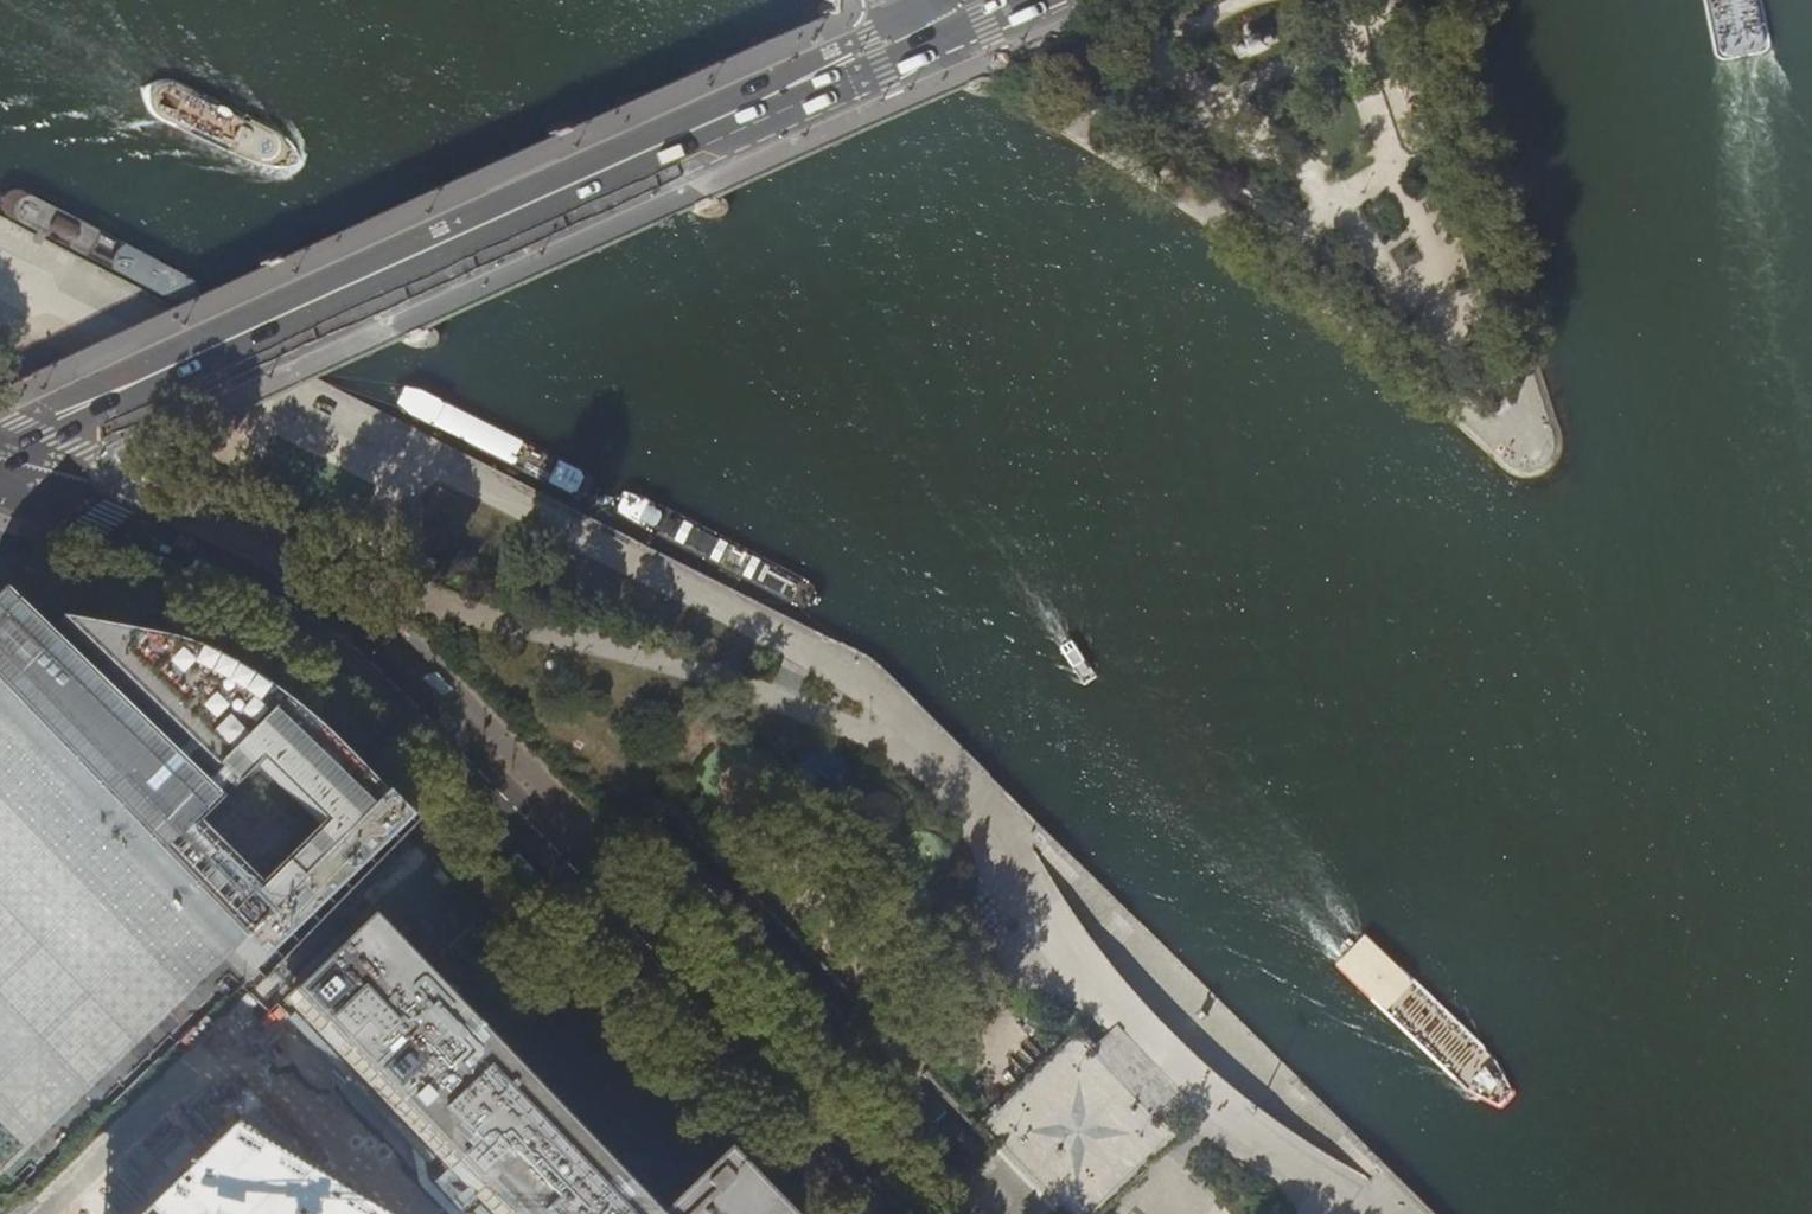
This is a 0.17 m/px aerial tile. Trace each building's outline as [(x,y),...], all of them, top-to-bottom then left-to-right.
[(1233,42),(1241,60),(1249,56),(1250,59),(1270,50),(1269,47),(1278,43),(1270,27),(1257,33),(1254,26),(1250,25),(1245,26),(1242,30),(1244,37),(1233,42)] [(103,811),(236,952),(264,981),(273,972),(407,832),(392,816),(351,774),(320,743),(291,718),(260,695),(239,679),(201,657),(187,651),(163,644),(146,641),(60,625),(224,788),(246,768),(310,831),(247,894),(183,830),(210,803),(46,642),(3,599),(0,602),(0,701),(103,811)] [(286,1003),(493,1213),(635,1213),(366,926),(295,995),(286,1003)] [(568,1001),(534,1034),(652,1159),(687,1125),(568,1001)] [(241,1118),(144,1213),(395,1213),(241,1118)] [(721,1157),(662,1213),(775,1213),(721,1157)]
